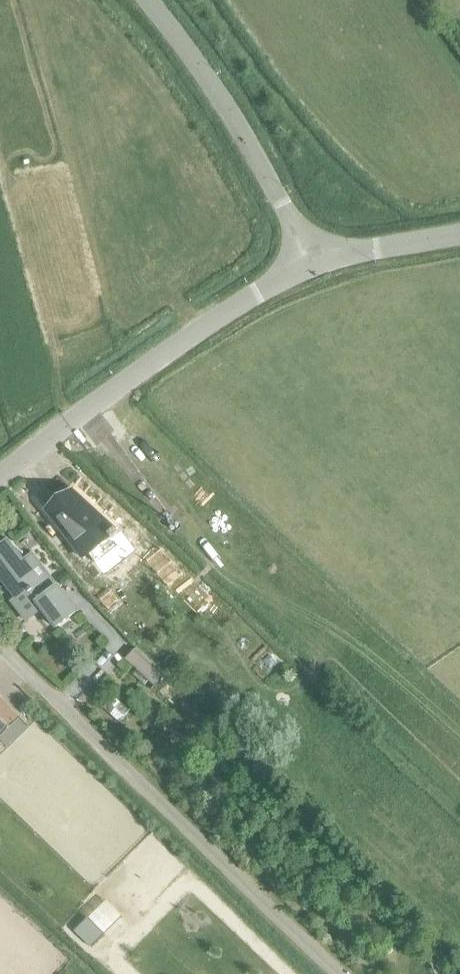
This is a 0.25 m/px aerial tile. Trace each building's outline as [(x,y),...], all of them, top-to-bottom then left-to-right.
[(46,510),(83,558),(88,554),(94,563),(118,545),(112,538),(117,534),(114,530),(71,492),(49,508),(46,510)] [(0,546),(0,578),(16,599),(11,603),(27,623),(42,611),(55,627),(55,628),(75,612),(31,555),(23,562),(7,541),(0,546)] [(167,567),(165,570),(165,575),(168,578),(172,579),(176,577),(178,574),(178,570),(175,567),(171,566),(167,567)] [(133,653),(126,660),(149,681),(154,686),(161,679),(155,674),(133,653)] [(19,719),(0,699),(0,737),(19,719)] [(88,918),(75,931),(92,948),(104,935),(88,918)]
